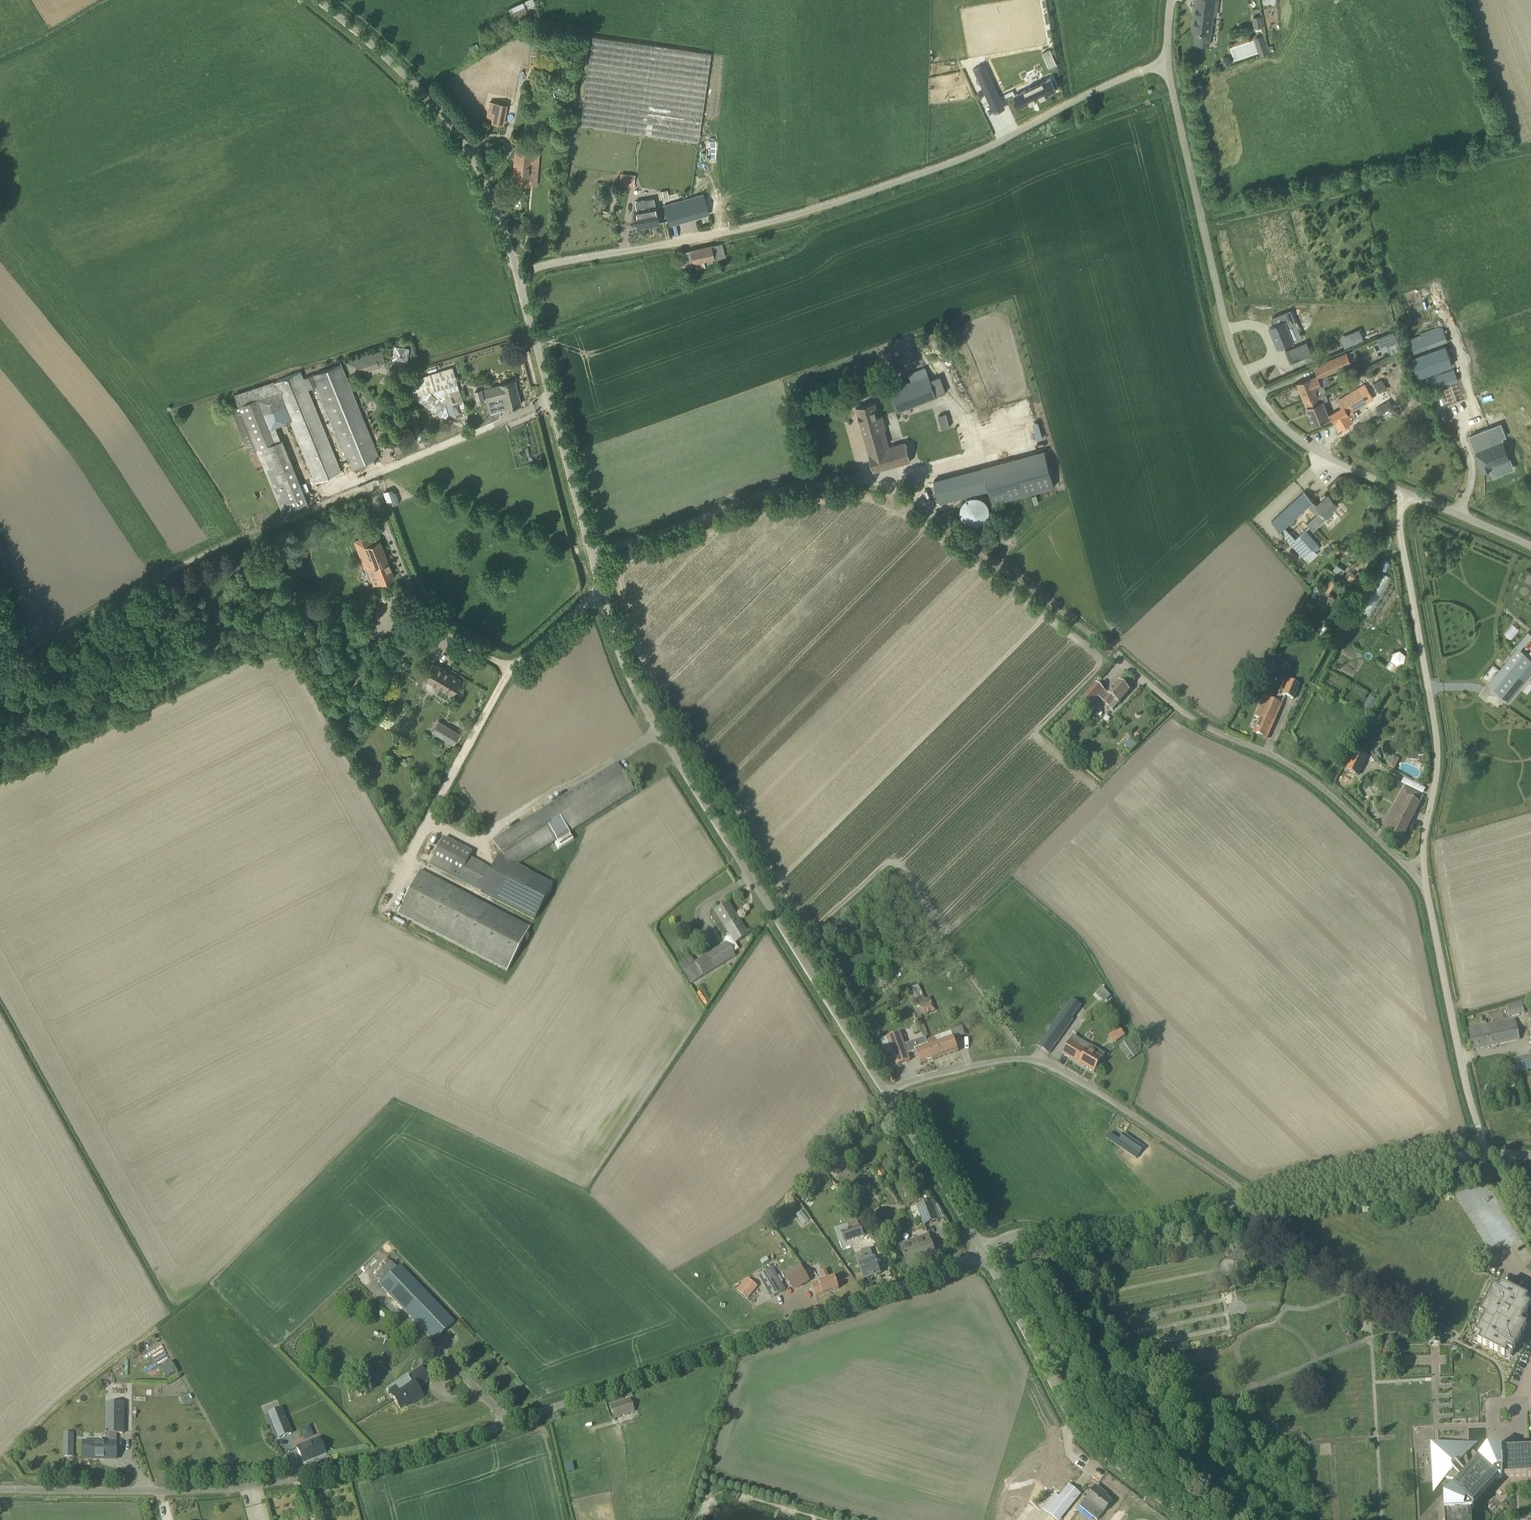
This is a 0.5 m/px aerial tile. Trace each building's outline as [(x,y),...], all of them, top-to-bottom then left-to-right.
[(514,20),(538,9),(533,0),(523,0),(508,7),(514,20)] [(1192,31),(1198,32),(1196,43),(1209,45),(1214,8),(1217,8),(1218,0),(1196,0),(1192,31)] [(1261,16),(1253,17),(1254,28),(1256,28),(1262,27),(1263,27),(1261,16)] [(1260,56),(1268,54),(1262,35),(1254,38),(1260,56)] [(711,53),(593,36),(573,175),(691,193),(711,53)] [(985,64),(974,69),(989,103),(1000,98),(985,64)] [(994,78),(1010,77),(1010,69),(993,71),(994,78)] [(1019,108),(1054,92),(1049,79),(1013,96),(1019,108)] [(490,101),(486,121),(504,124),(508,104),(490,101)] [(513,183),(528,184),(531,152),(516,150),(513,183)] [(709,214),(705,201),(703,193),(664,205),(666,213),(669,226),(709,214)] [(638,227),(659,223),(654,198),(635,201),(637,212),(635,212),(638,227)] [(721,244),(682,252),(678,253),(681,267),(724,257),(724,253),(721,244)] [(1278,347),(1292,342),(1286,328),(1288,327),(1296,323),(1293,317),(1270,327),(1278,347)] [(1411,354),(1448,341),(1443,327),(1406,340),(1411,354)] [(1393,331),(1377,338),(1381,346),(1387,344),(1397,339),(1393,331)] [(1411,358),(1418,378),(1453,365),(1445,345),(1411,358)] [(408,360),(408,347),(394,347),(393,360),(408,360)] [(352,377),(379,367),(386,361),(381,350),(346,362),(352,377)] [(1349,353),(1316,367),(1320,377),(1354,362),(1349,353)] [(378,456),(341,363),(314,374),(304,378),(301,372),(275,383),(236,396),(240,407),(232,410),(255,466),(262,462),(282,511),(285,510),(286,515),(308,506),(296,475),(282,440),(281,441),(275,427),(290,421),(315,482),(341,471),(308,390),(319,385),(352,467),(378,456)] [(1454,369),(1426,379),(1430,391),(1458,381),(1454,369)] [(898,410),(937,396),(929,375),(923,377),(912,381),(890,389),(898,410)] [(1312,378),(1312,377),(1298,383),(1304,400),(1326,391),(1323,385),(1320,386),(1317,376),(1312,378)] [(1382,378),(1374,383),(1380,392),(1388,387),(1382,378)] [(521,404),(515,381),(484,389),(487,400),(495,398),(495,396),(502,394),(506,408),(521,404)] [(1357,416),(1352,407),(1366,399),(1359,388),(1339,399),(1344,407),(1331,414),(1340,429),(1353,421),(1352,419),(1357,416)] [(485,403),(482,389),(474,391),(478,405),(485,403)] [(1326,391),(1304,400),(1305,401),(1304,401),(1314,423),(1329,417),(1322,400),(1321,400),(1321,399),(1320,399),(1318,396),(1327,393),(1326,391)] [(1390,399),(1382,404),(1386,411),(1394,406),(1390,399)] [(456,415),(463,413),(459,402),(452,404),(456,415)] [(857,407),(874,471),(910,461),(904,441),(890,445),(887,436),(883,421),(880,422),(874,402),(857,407)] [(1493,473),(1512,467),(1504,441),(1512,438),(1503,409),(1485,415),(1492,436),(1480,440),(1477,429),(1468,432),(1471,442),(1477,440),(1480,450),(1476,451),(1482,471),(1491,468),(1493,473)] [(408,429),(419,425),(413,412),(406,415),(403,419),(408,429)] [(952,423),(904,435),(913,470),(961,459),(952,423)] [(934,480),(940,503),(989,489),(993,502),(1056,485),(1046,450),(934,480)] [(391,505),(392,507),(400,503),(397,493),(393,490),(383,492),(387,503),(388,503),(390,504),(391,505)] [(1272,521),(1281,530),(1313,500),(1305,491),(1272,521)] [(1322,522),(1328,517),(1334,511),(1332,508),(1337,503),(1329,494),(1317,505),(1321,509),(1315,514),(1322,522)] [(962,517),(963,519),(964,520),(966,521),(967,523),(969,523),(970,524),(972,525),(974,525),(976,525),(978,525),(979,525),(981,524),(983,523),(984,522),(986,521),(987,519),(988,518),(989,516),(989,515),(990,513),(990,511),(990,509),(990,507),(989,505),(988,504),(988,502),(986,501),(985,499),(984,498),(982,497),(980,497),(979,496),(977,496),(975,496),(973,496),(971,496),(970,497),(968,498),(966,499),(965,500),(964,501),(963,503),(962,505),(961,506),(961,508),(961,510),(961,512),(961,514),(962,515),(962,517)] [(1299,535),(1296,538),(1292,542),(1290,543),(1304,558),(1306,555),(1314,548),(1318,544),(1305,529),(1303,531),(1301,528),(1296,532),(1299,535)] [(394,577),(380,540),(377,533),(355,542),(365,568),(366,568),(372,565),(375,573),(379,583),(394,577)] [(1352,572),(1347,579),(1360,587),(1364,580),(1352,572)] [(1383,572),(1362,610),(1369,615),(1391,576),(1383,572)] [(1325,606),(1327,602),(1331,595),(1324,590),(1317,602),(1325,606)] [(1512,623),(1504,633),(1512,639),(1520,629),(1512,623)] [(1530,672),(1530,659),(1519,649),(1489,685),(1508,700),(1530,672)] [(1391,660),(1397,665),(1404,663),(1406,655),(1400,650),(1393,653),(1391,660)] [(452,695),(461,679),(433,663),(425,678),(443,690),(452,695)] [(1289,680),(1283,694),(1293,698),(1294,695),(1296,695),(1301,686),(1289,680)] [(1118,703),(1130,691),(1120,682),(1110,693),(1109,694),(1107,692),(1101,698),(1109,705),(1113,709),(1118,703)] [(1093,704),(1105,692),(1097,684),(1085,696),(1093,704)] [(1267,739),(1282,705),(1264,698),(1257,713),(1262,716),(1254,733),(1267,739)] [(1097,723),(1105,715),(1093,704),(1085,713),(1097,723)] [(1370,716),(1375,709),(1366,704),(1362,711),(1370,716)] [(1065,711),(1062,716),(1071,723),(1075,719),(1065,711)] [(453,744),(459,735),(437,723),(432,732),(453,744)] [(1131,739),(1124,744),(1128,750),(1135,745),(1131,739)] [(1358,775),(1367,757),(1358,752),(1348,770),(1358,775)] [(511,869),(634,791),(617,763),(493,841),(511,869)] [(1401,840),(1424,797),(1404,787),(1389,817),(1388,821),(1383,829),(1389,833),(1401,840)] [(429,864),(466,883),(476,861),(470,858),(472,853),(452,843),(443,838),(429,864)] [(491,869),(480,891),(495,898),(504,903),(537,920),(554,886),(522,869),(515,882),(491,869)] [(507,970),(529,928),(491,909),(420,871),(407,895),(398,913),(507,970)] [(735,942),(748,935),(728,903),(709,915),(724,939),(731,935),(735,942)] [(683,970),(691,984),(703,976),(703,975),(735,956),(727,942),(695,962),(683,970)] [(926,1000),(922,991),(915,994),(918,1001),(912,1003),(915,1011),(918,1010),(921,1017),(936,1011),(930,998),(926,1000)] [(1510,1017),(1525,1013),(1524,1009),(1528,1008),(1526,1000),(1506,1005),(1510,1017)] [(1073,1020),(1072,1019),(1063,1012),(1044,1037),(1038,1045),(1049,1054),(1055,1046),(1073,1020)] [(1473,1049),(1519,1039),(1515,1019),(1469,1029),(1473,1049)] [(1114,1044),(1125,1036),(1120,1028),(1109,1036),(1114,1044)] [(929,1046),(927,1040),(926,1037),(906,1045),(901,1032),(887,1037),(893,1052),(892,1053),(893,1053),(897,1065),(910,1061),(908,1054),(916,1051),(921,1065),(934,1060),(929,1046)] [(934,1060),(958,1052),(954,1039),(953,1037),(937,1043),(935,1037),(927,1040),(929,1046),(934,1060)] [(1063,1054),(1094,1073),(1106,1054),(1091,1046),(1080,1040),(1078,1045),(1071,1041),(1063,1054)] [(1129,1061),(1139,1054),(1129,1041),(1120,1047),(1129,1061)] [(1530,1069),(1530,1056),(1515,1060),(1517,1071),(1530,1069)] [(1120,1140),(1110,1133),(1107,1138),(1115,1143),(1136,1159),(1144,1148),(1124,1134),(1120,1140)] [(880,1179),(886,1175),(880,1167),(874,1171),(880,1179)] [(914,1195),(912,1192),(906,1195),(910,1204),(916,1202),(913,1196),(914,1195)] [(939,1220),(932,1201),(917,1207),(922,1220),(924,1226),(939,1220)] [(845,1242),(863,1236),(860,1224),(841,1230),(845,1242)] [(908,1265),(936,1254),(928,1234),(908,1242),(900,1245),(908,1265)] [(874,1259),(870,1248),(860,1251),(861,1252),(855,1254),(864,1280),(881,1274),(876,1259),(874,1259)] [(786,1272),(792,1283),(808,1275),(802,1263),(786,1272)] [(401,1265),(398,1269),(383,1283),(381,1285),(419,1325),(427,1334),(434,1342),(455,1322),(448,1315),(439,1306),(440,1305),(401,1265)] [(759,1276),(767,1289),(772,1298),(785,1290),(772,1268),(759,1276)] [(830,1280),(827,1270),(823,1272),(826,1281),(812,1286),(816,1296),(823,1293),(823,1294),(839,1289),(836,1278),(830,1280)] [(747,1298),(757,1286),(753,1282),(748,1278),(737,1290),(747,1298)] [(1484,1319),(1475,1336),(1480,1339),(1478,1344),(1505,1358),(1507,1353),(1512,1355),(1518,1343),(1526,1327),(1529,1321),(1524,1319),(1530,1307),(1525,1304),(1528,1300),(1501,1286),(1499,1291),(1494,1288),(1479,1316),(1480,1317),(1484,1319)] [(1401,1363),(1401,1355),(1392,1355),(1392,1363),(1401,1363)] [(415,1402),(423,1396),(417,1389),(430,1380),(421,1368),(387,1391),(400,1409),(413,1400),(415,1402)] [(615,1419),(634,1412),(630,1400),(611,1406),(614,1416),(615,1419)] [(116,1459),(116,1433),(124,1433),(124,1402),(106,1402),(106,1411),(105,1441),(83,1441),(82,1459),(92,1459),(92,1457),(104,1457),(104,1459),(116,1459)] [(291,1433),(281,1409),(268,1414),(278,1439),(291,1433)] [(309,1443),(297,1448),(304,1464),(326,1455),(319,1439),(309,1443)] [(73,1457),(73,1440),(63,1440),(63,1456),(73,1457)] [(1479,1463),(1471,1471),(1471,1470),(1465,1450),(1465,1449),(1440,1446),(1434,1453),(1440,1477),(1462,1481),(1455,1489),(1454,1488),(1444,1499),(1445,1513),(1445,1519),(1472,1519),(1471,1511),(1473,1511),(1473,1510),(1473,1508),(1473,1507),(1499,1479),(1500,1479),(1501,1479),(1502,1478),(1503,1477),(1530,1476),(1530,1449),(1512,1450),(1512,1451),(1511,1451),(1511,1447),(1507,1447),(1504,1447),(1504,1451),(1502,1451),(1488,1451),(1478,1462),(1479,1463)] [(1081,1494),(1069,1485),(1060,1497),(1056,1493),(1043,1508),(1057,1519),(1060,1519),(1066,1512),(1081,1494)] [(1113,1502),(1104,1494),(1105,1493),(1097,1486),(1087,1499),(1087,1498),(1086,1499),(1097,1508),(1091,1514),(1098,1519),(1113,1502)]
